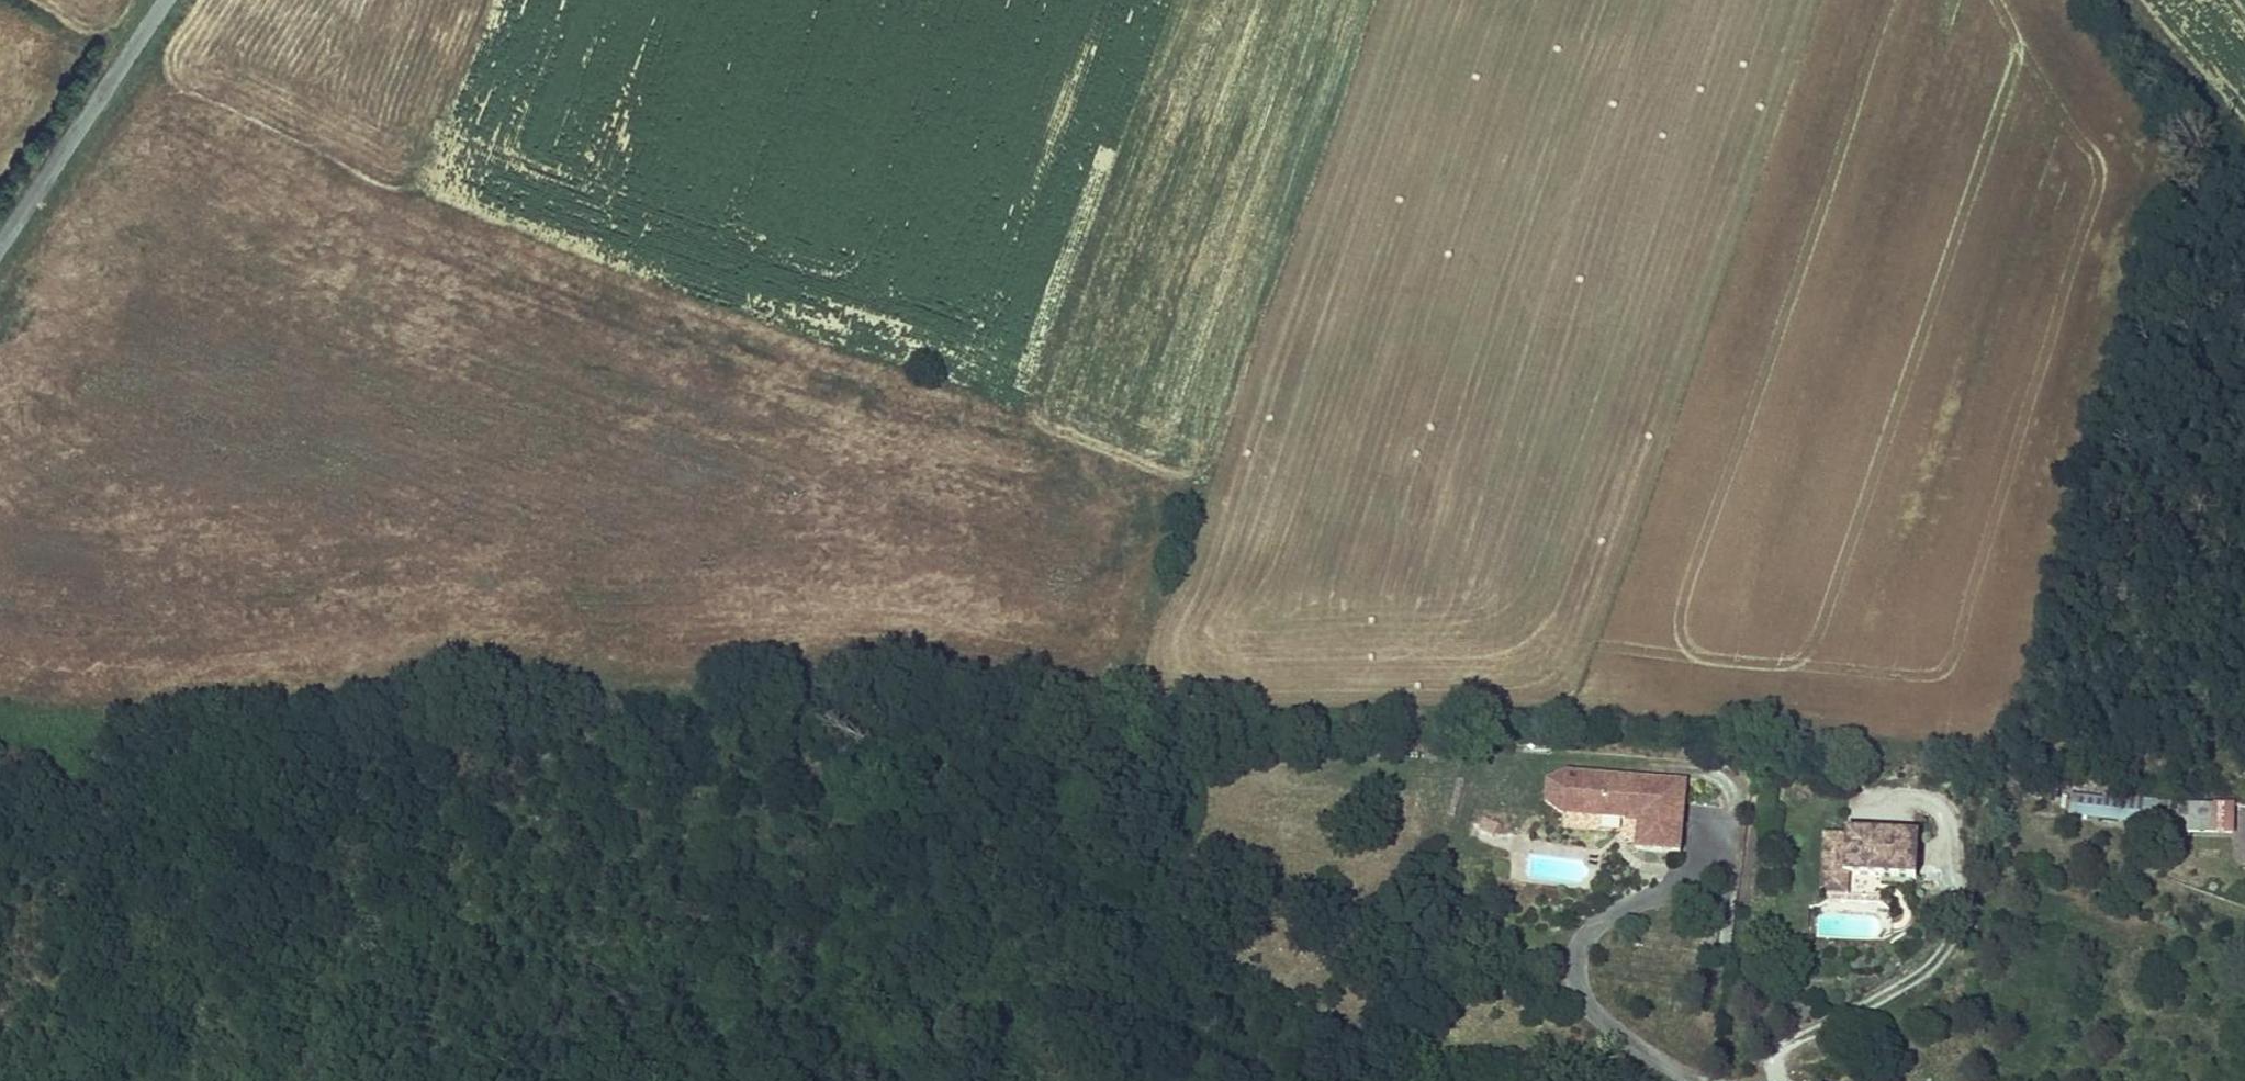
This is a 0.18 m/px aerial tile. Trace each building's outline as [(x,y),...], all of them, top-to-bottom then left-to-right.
[(1545,801),(1545,774),(1546,762),(1526,772),(1526,796),(1545,807),(1545,801)] [(1565,774),(1565,763),(1546,762),(1545,774),(1565,774)] [(1622,766),(1565,763),(1565,774),(1545,774),(1545,801),(1580,803),(1580,810),(1606,812),(1605,805),(1619,806),(1619,812),(1617,842),(1663,842),(1666,778),(1623,776),(1622,766)] [(1666,768),(1622,766),(1623,776),(1666,778),(1666,768)] [(1580,803),(1545,801),(1545,807),(1580,810),(1580,803)] [(2170,833),(2232,835),(2233,806),(2171,803),(2170,833)] [(1844,830),(1844,836),(1842,879),(1848,879),(1916,883),(1918,834),(1844,830)] [(1842,879),(1844,836),(1822,835),(1819,898),(1847,900),(1848,879),(1842,879)]
